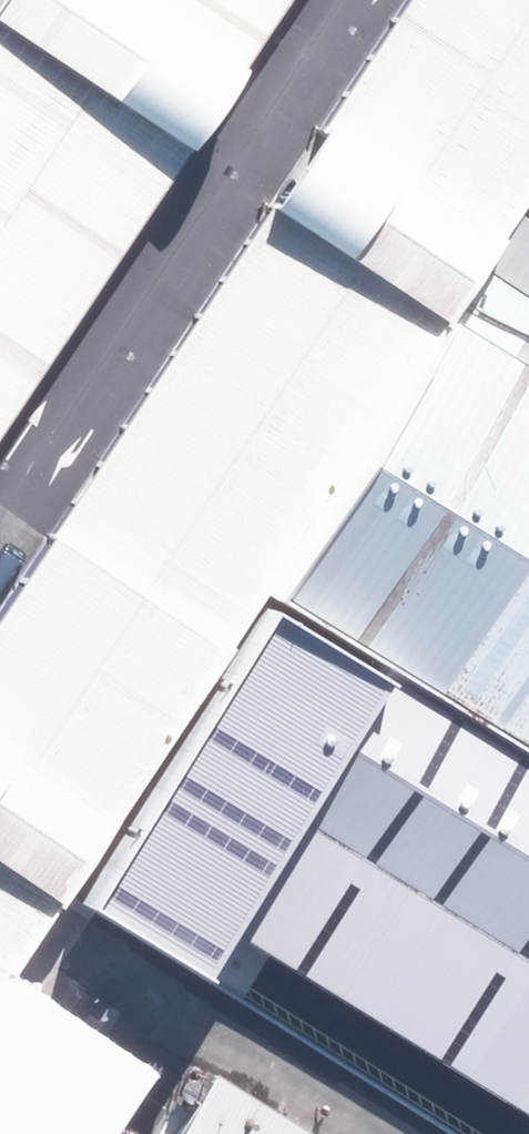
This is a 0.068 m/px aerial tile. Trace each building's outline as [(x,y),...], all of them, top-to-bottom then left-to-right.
[(189,158),(294,0),(0,0),(0,35),(189,158)] [(250,224),(422,342),(528,192),(528,0),(397,0),(250,224)] [(0,35),(0,442),(189,158),(0,35)] [(250,224),(0,608),(0,985),(422,342),(250,224)] [(445,333),(259,602),(528,787),(528,391),(445,333)] [(367,687),(279,815),(528,986),(528,799),(367,687)] [(279,815),(196,935),(486,1133),(528,1133),(528,986),(279,815)] [(197,1081),(163,1133),(280,1133),(197,1081)]
